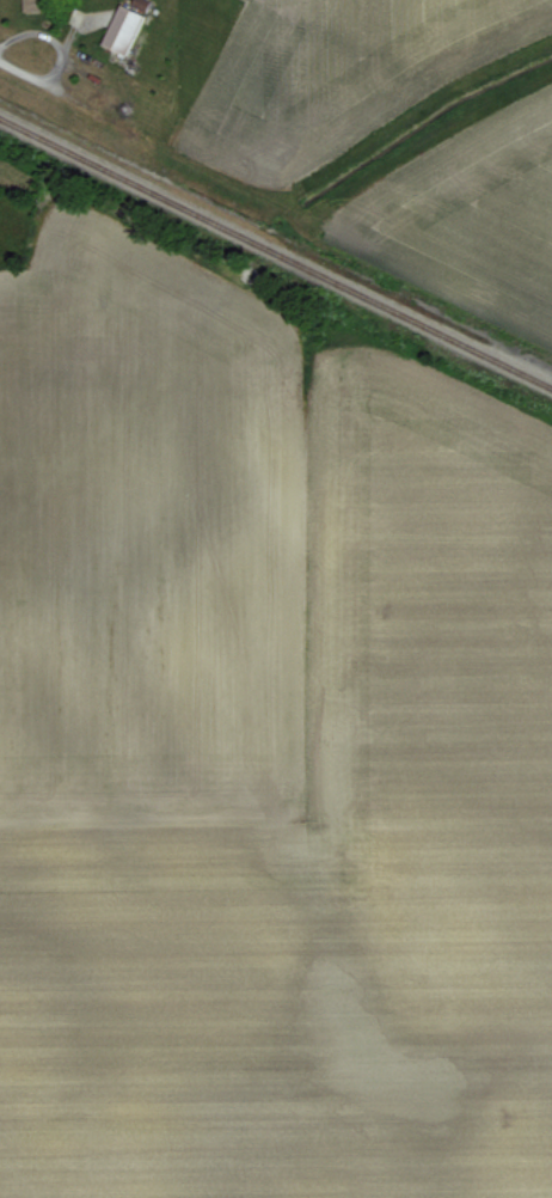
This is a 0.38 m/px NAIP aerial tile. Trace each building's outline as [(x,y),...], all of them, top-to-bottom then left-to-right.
[(142,12),(115,1),(98,42),(124,53),(142,12)]
